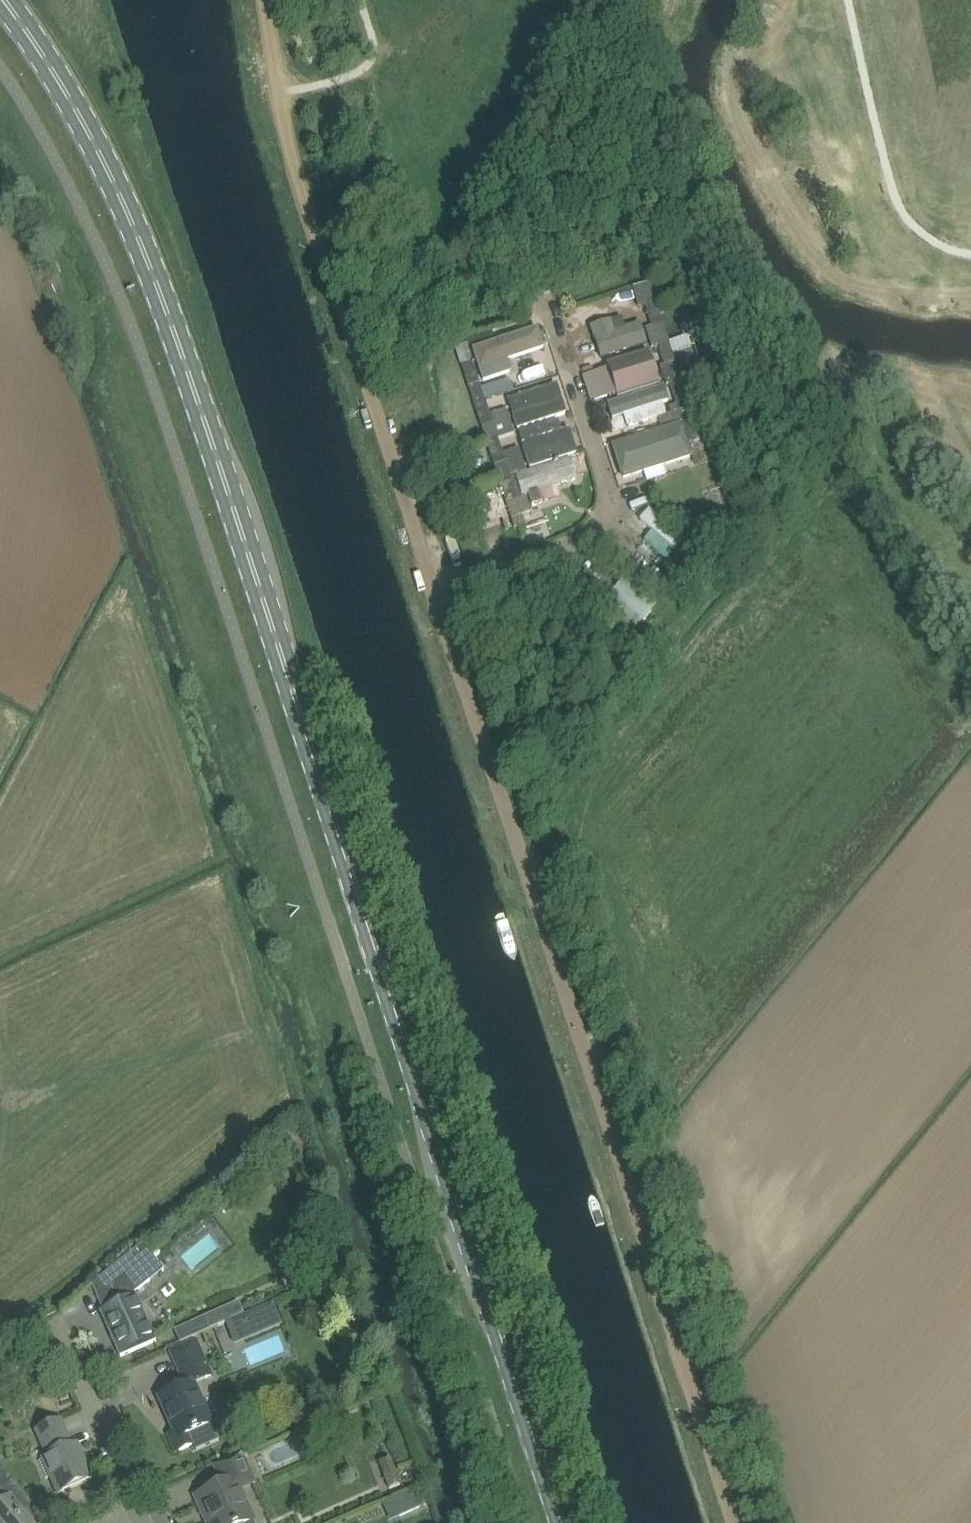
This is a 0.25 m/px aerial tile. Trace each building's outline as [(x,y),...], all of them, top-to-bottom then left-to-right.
[(657,303),(646,307),(652,326),(646,328),(648,336),(652,348),(658,346),(670,341),(666,331),(657,303)] [(622,316),(591,326),(601,357),(647,343),(641,322),(625,326),(622,316)] [(691,322),(681,325),(685,336),(694,332),(691,322)] [(538,327),(473,349),(484,382),(512,372),(508,361),(545,348),(538,327)] [(673,353),(692,347),(688,336),(670,341),(673,353)] [(670,341),(658,346),(664,365),(676,361),(675,358),(673,353),(670,341)] [(469,348),(458,351),(474,402),(486,399),(469,348)] [(608,367),(598,370),(607,397),(617,394),(618,398),(660,384),(649,351),(608,364),(608,367)] [(664,365),(661,366),(666,383),(670,382),(682,379),(681,377),(676,361),(664,365)] [(677,404),(669,407),(671,412),(673,418),(675,423),(676,425),(681,423),(683,422),(694,418),(694,417),(692,412),(689,402),(684,385),(682,379),(670,382),(672,388),(677,404)] [(558,384),(509,400),(518,429),(567,413),(558,384)] [(664,385),(608,404),(613,419),(624,415),(628,426),(659,416),(666,414),(663,403),(669,400),(664,385)] [(486,399),(474,402),(486,439),(487,441),(498,438),(514,433),(506,409),(491,414),(486,399)] [(694,418),(683,422),(690,443),(696,463),(710,459),(706,446),(703,446),(701,440),(694,418)] [(676,425),(614,445),(624,477),(644,471),(662,465),(670,463),(689,456),(691,456),(681,423),(676,425)] [(562,431),(522,443),(530,468),(578,453),(570,428),(562,431)] [(498,438),(487,441),(488,445),(498,474),(499,479),(527,470),(520,447),(503,453),(498,438)] [(527,470),(499,479),(500,481),(507,502),(512,518),(522,515),(523,514),(532,511),(526,496),(530,495),(531,500),(533,505),(559,497),(556,486),(578,478),(570,457),(527,470)] [(526,524),(523,514),(522,515),(512,518),(516,528),(526,524)] [(626,577),(606,603),(637,628),(657,602),(626,577)] [(210,1234),(183,1252),(192,1265),(219,1247),(210,1234)] [(121,1356),(139,1348),(157,1340),(136,1293),(165,1269),(144,1244),(103,1276),(92,1285),(103,1309),(101,1310),(101,1311),(105,1309),(115,1333),(112,1334),(121,1356)] [(238,1302),(213,1313),(219,1325),(239,1316),(244,1314),(238,1302)] [(244,1314),(239,1316),(248,1338),(281,1324),(272,1302),(244,1314)] [(203,1335),(206,1345),(226,1338),(223,1328),(203,1335)] [(186,1384),(159,1396),(177,1438),(172,1440),(177,1451),(194,1444),(197,1450),(219,1441),(212,1424),(194,1382),(213,1374),(198,1339),(172,1350),(186,1384)] [(45,1350),(30,1357),(35,1369),(50,1362),(45,1350)] [(50,1456),(40,1461),(47,1477),(52,1475),(58,1490),(90,1475),(76,1445),(72,1447),(60,1421),(39,1431),(50,1456)] [(214,1465),(222,1483),(196,1495),(208,1522),(246,1522),(255,1519),(242,1489),(256,1483),(244,1452),(214,1465)] [(0,1472),(0,1504),(1,1505),(0,1505),(0,1522),(32,1522),(18,1506),(29,1497),(4,1468),(0,1472)] [(397,1471),(385,1476),(390,1490),(402,1485),(397,1471)] [(414,1492),(389,1504),(396,1518),(421,1507),(414,1492)]
